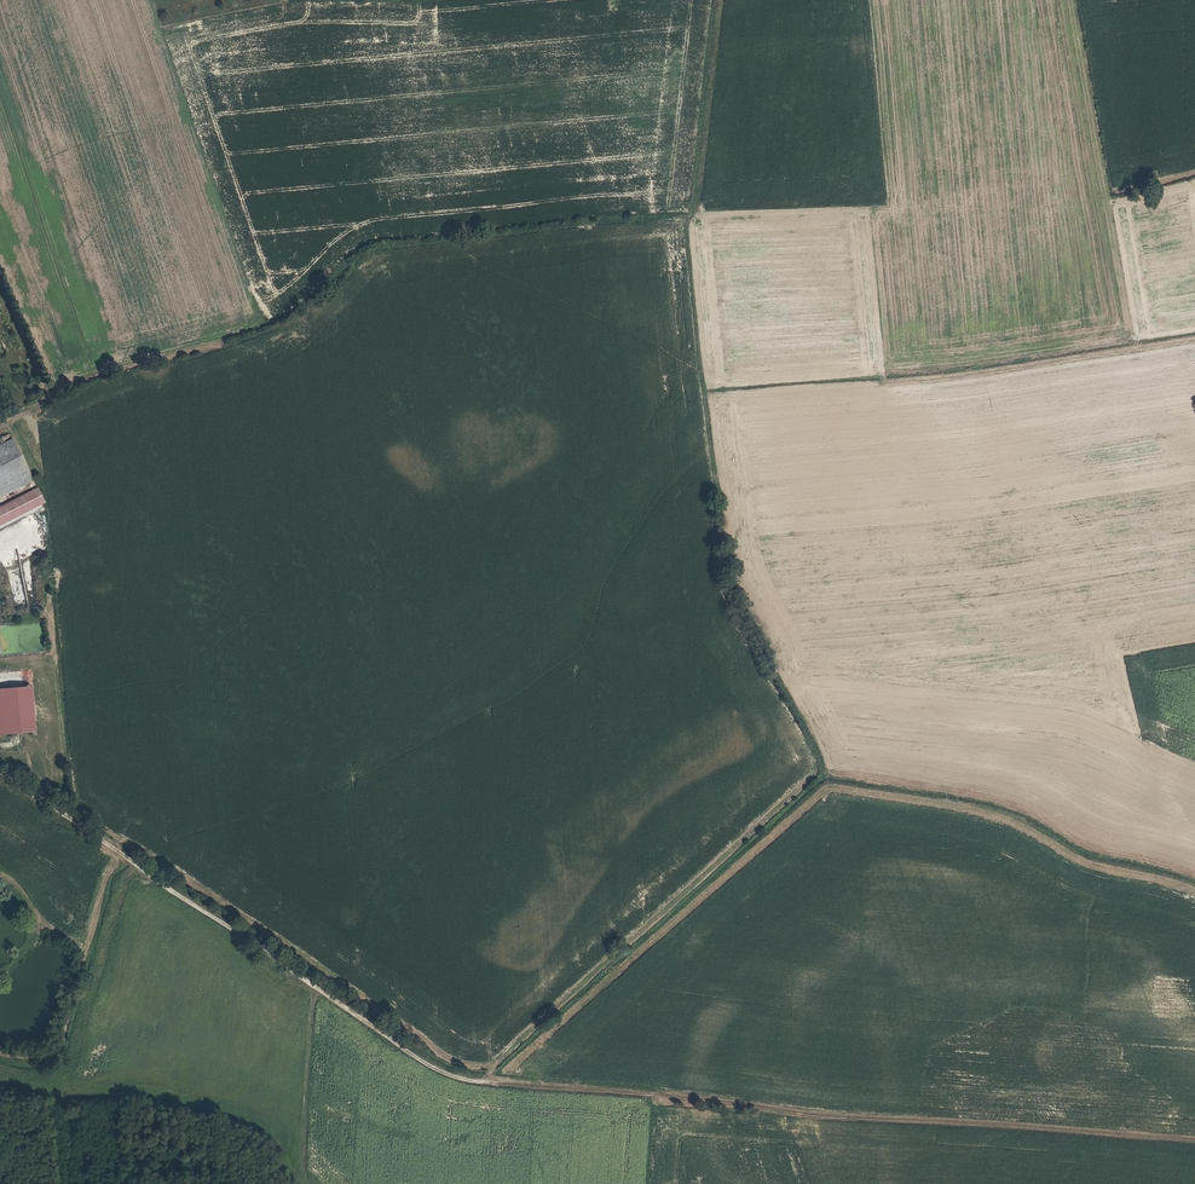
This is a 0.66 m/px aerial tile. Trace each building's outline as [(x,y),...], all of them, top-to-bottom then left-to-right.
[(33,481),(12,440),(0,445),(0,498),(33,481)] [(0,508),(0,527),(45,504),(37,489),(0,508)] [(0,550),(0,561),(10,579),(23,572),(10,545),(0,550)] [(0,688),(0,733),(35,731),(32,686),(0,688)]
